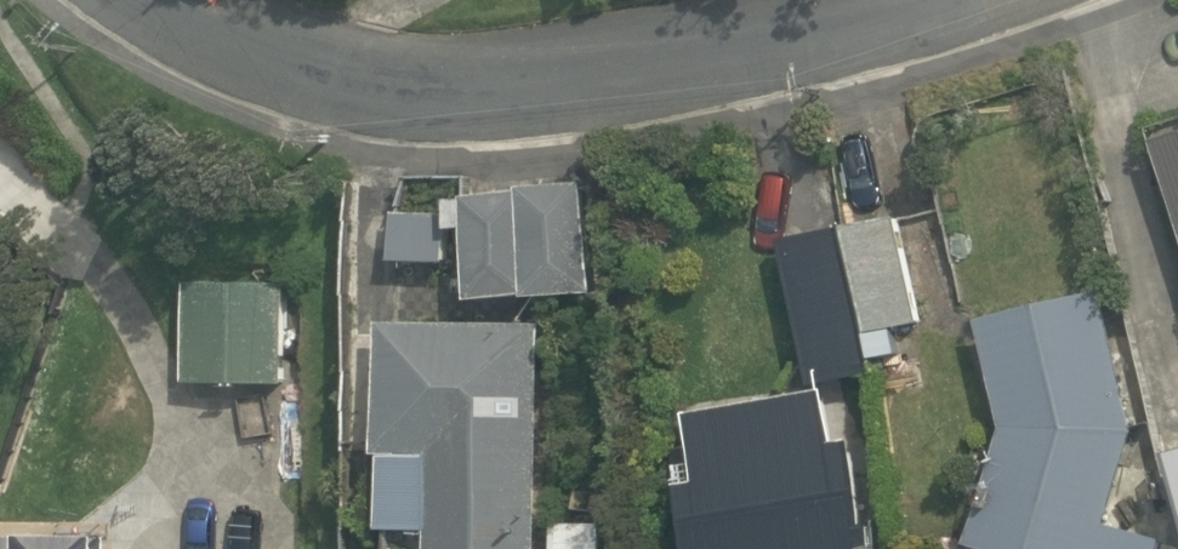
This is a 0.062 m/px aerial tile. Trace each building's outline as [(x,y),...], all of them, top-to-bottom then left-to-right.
[(1157,143),(1177,210),(1177,137),(1157,143)] [(522,194),(468,200),(476,304),(532,298),(533,302),(596,297),(584,183),(522,190),(522,194)] [(449,264),(450,215),(395,214),(394,263),(449,264)] [(899,219),(844,229),(868,336),(877,334),(881,355),(916,348),(911,327),(922,325),(899,219)] [(812,388),(877,375),(868,336),(844,229),(780,243),(812,388)] [(285,386),(286,285),(187,283),(186,385),(285,386)] [(1110,528),(1139,435),(1106,293),(981,323),(1008,432),(971,548),(973,548),(1164,548),(1166,543),(1110,528)] [(546,327),(384,327),(382,458),(387,458),(386,532),(430,532),(430,548),(542,548),(546,327)] [(854,447),(838,449),(828,394),(691,419),(699,465),(682,468),(685,489),(683,489),(694,548),(873,548),(854,447)] [(604,524),(555,524),(555,548),(604,548),(604,524)] [(77,540),(0,539),(0,548),(77,548),(77,540)]
